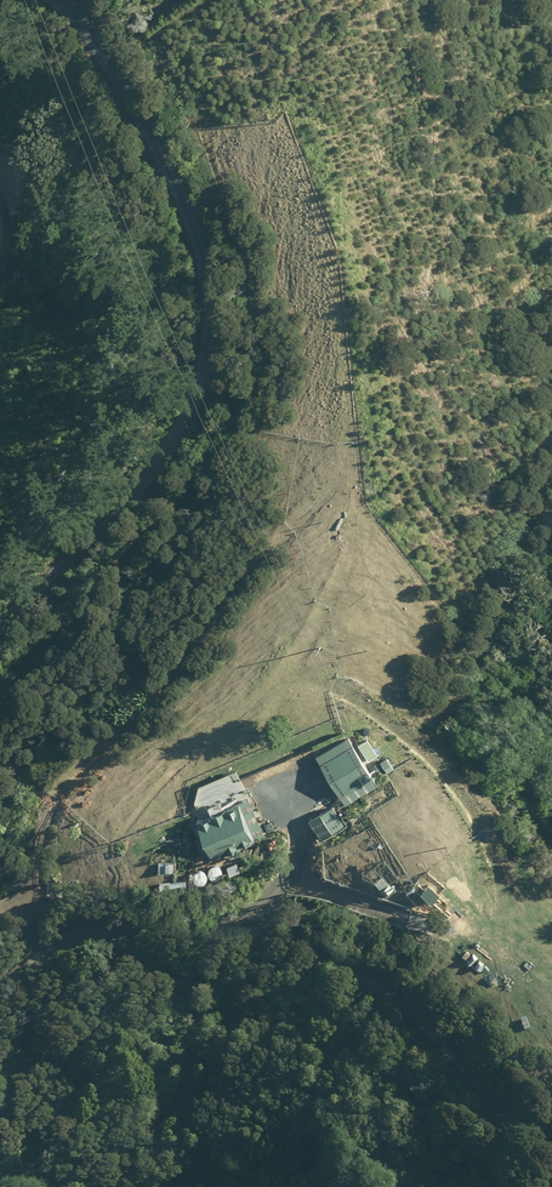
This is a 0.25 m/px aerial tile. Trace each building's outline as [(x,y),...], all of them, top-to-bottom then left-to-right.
[(339,795),(369,779),(352,746),(322,762),(339,795)] [(267,836),(248,799),(196,818),(213,858),(267,836)]
